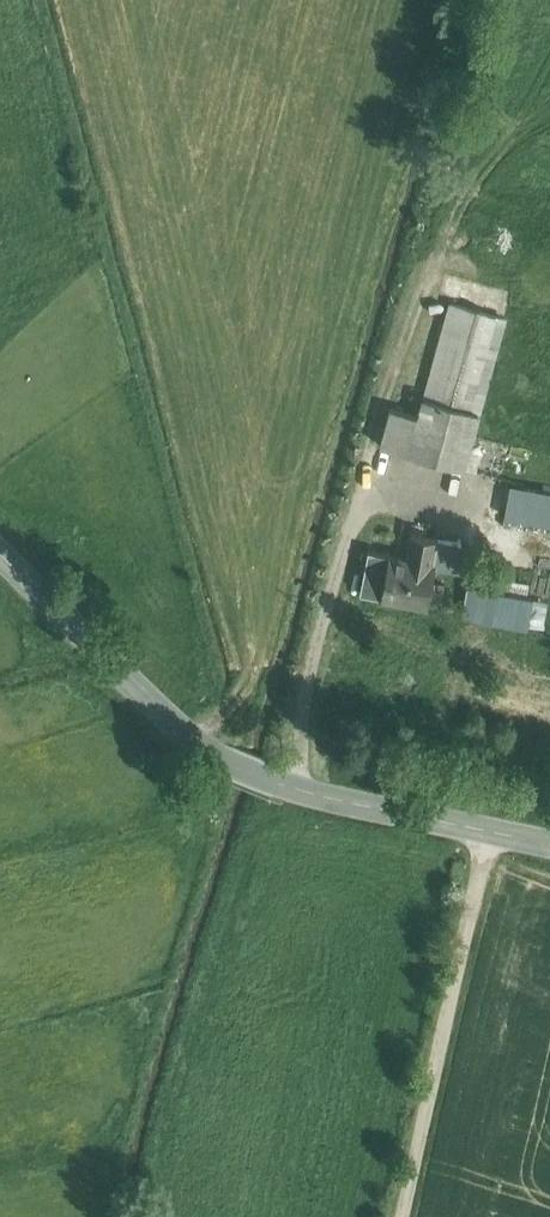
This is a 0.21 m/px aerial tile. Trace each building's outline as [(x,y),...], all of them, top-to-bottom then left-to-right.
[(380,444),(462,468),(504,319),(451,304),(420,416),(391,408),(380,444)] [(509,488),(505,515),(549,524),(549,496),(509,488)] [(450,540),(412,533),(406,557),(369,549),(360,591),(428,604),(435,565),(444,567),(450,540)] [(533,596),(470,585),(464,611),(527,624),(533,596)]
